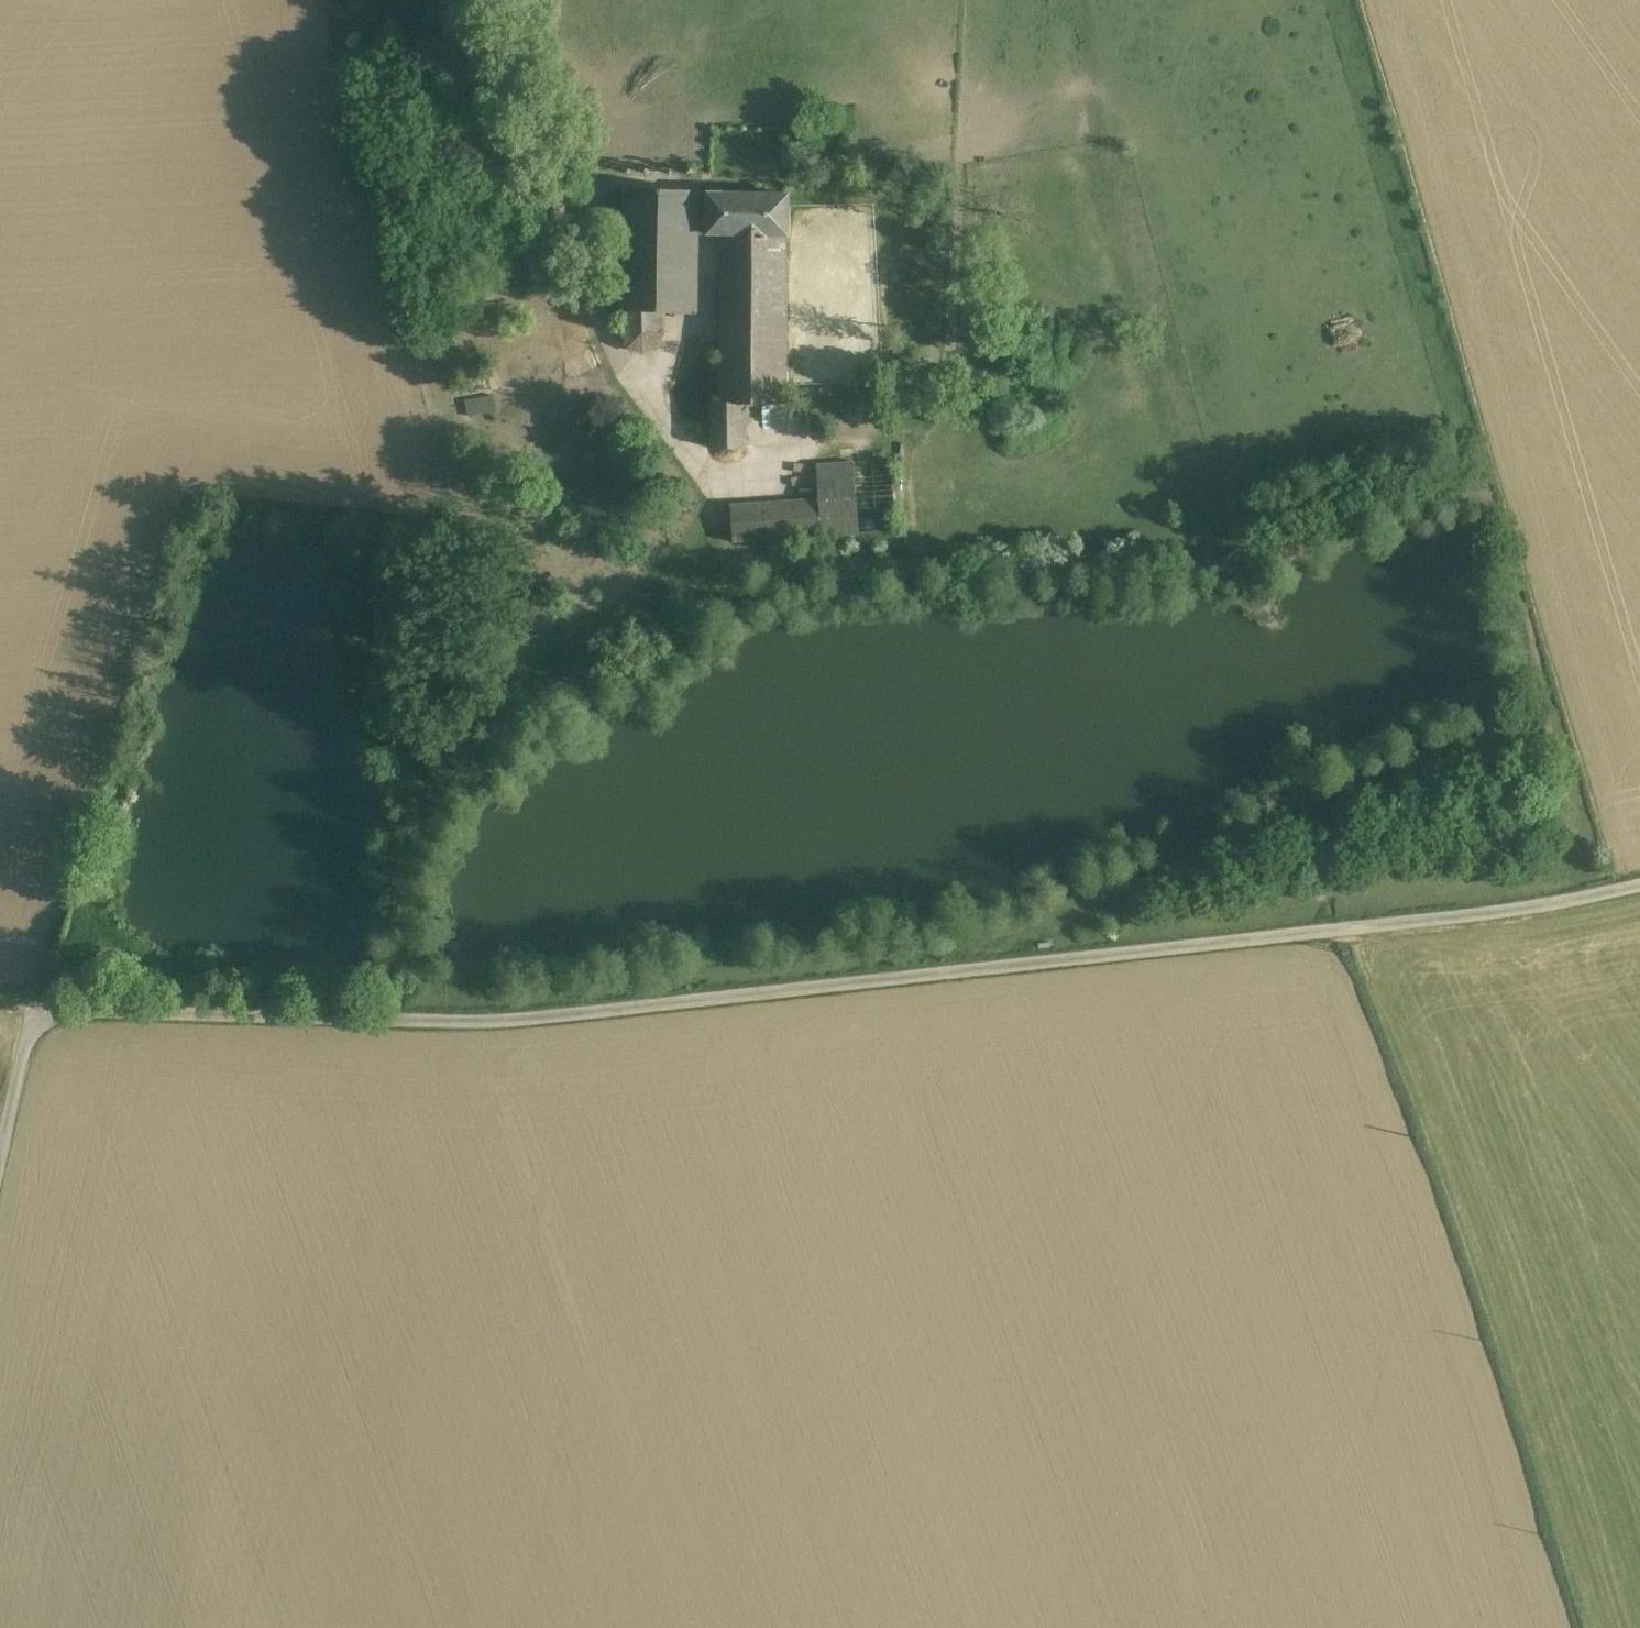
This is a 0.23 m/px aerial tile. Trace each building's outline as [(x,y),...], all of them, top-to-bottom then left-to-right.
[(849,149),(834,149),(835,157),(849,157),(849,149)] [(700,194),(625,192),(621,314),(665,315),(697,316),(699,237),(699,220),(700,194)] [(788,196),(708,195),(707,220),(699,220),(699,237),(722,237),(787,237),(788,237),(788,196)] [(787,237),(722,237),(721,404),(721,405),(747,406),(785,406),(787,237)] [(665,315),(621,314),(620,334),(628,349),(644,353),(658,345),(664,335),(665,315)] [(472,416),(500,407),(495,391),(467,399),(472,416)] [(747,406),(721,405),(721,404),(712,403),(712,450),(747,450),(747,406)] [(895,462),(820,467),(822,502),(825,539),(900,534),(895,462)] [(822,502),(733,508),(735,545),(825,539),(822,502)]
